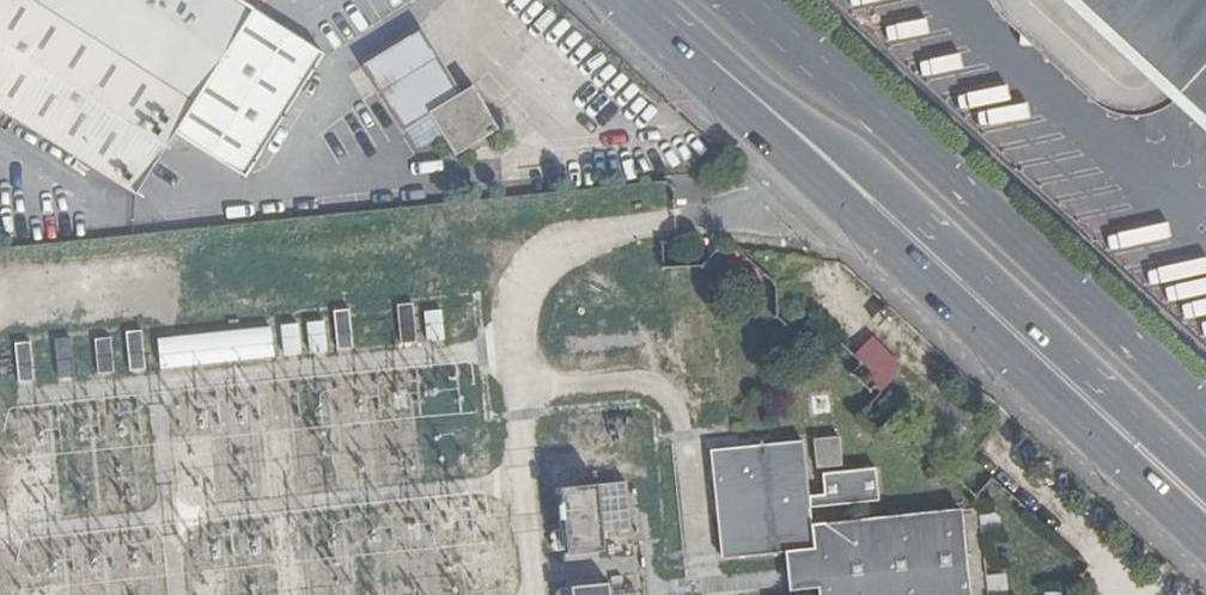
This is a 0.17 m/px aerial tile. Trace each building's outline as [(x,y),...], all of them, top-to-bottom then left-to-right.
[(135,195),(176,134),(248,182),(324,63),(230,0),(0,0),(0,110),(135,195)] [(1085,0),(1070,0),(1185,106),(1191,98),(1085,0)] [(1191,98),(1185,106),(1205,125),(1205,0),(1085,0),(1191,98)] [(432,117),(455,159),(501,134),(476,91),(461,100),(423,33),(365,62),(405,132),(432,117)] [(395,305),(399,344),(415,343),(411,304),(395,305)] [(346,308),(330,309),(334,349),(350,348),(346,308)] [(420,312),(425,340),(443,338),(438,309),(420,312)] [(702,372),(704,314),(665,312),(663,371),(702,372)] [(838,316),(828,326),(849,348),(859,339),(838,316)] [(306,351),(324,350),(323,321),(305,322),(306,351)] [(281,352),(298,352),(297,324),(280,324),(281,352)] [(155,340),(158,368),(272,357),(269,328),(155,340)] [(139,331),(122,332),(127,371),(144,369),(139,331)] [(91,338),(94,374),(110,372),(107,336),(91,338)] [(943,383),(909,351),(897,364),(867,336),(848,356),(881,387),(886,382),(917,410),(943,383)] [(71,376),(67,337),(50,339),(55,378),(71,376)] [(28,341),(11,343),(16,381),(32,380),(28,341)] [(846,468),(843,440),(816,443),(819,471),(846,468)] [(712,454),(725,562),(789,556),(793,594),(798,594),(821,592),(821,594),(972,594),(963,513),(815,528),(813,512),(883,506),(879,470),(824,476),(826,496),(811,497),(806,444),(712,454)] [(605,534),(628,533),(627,484),(550,486),(552,556),(605,554),(605,534)] [(636,585),(564,589),(564,594),(637,594),(636,585)]
